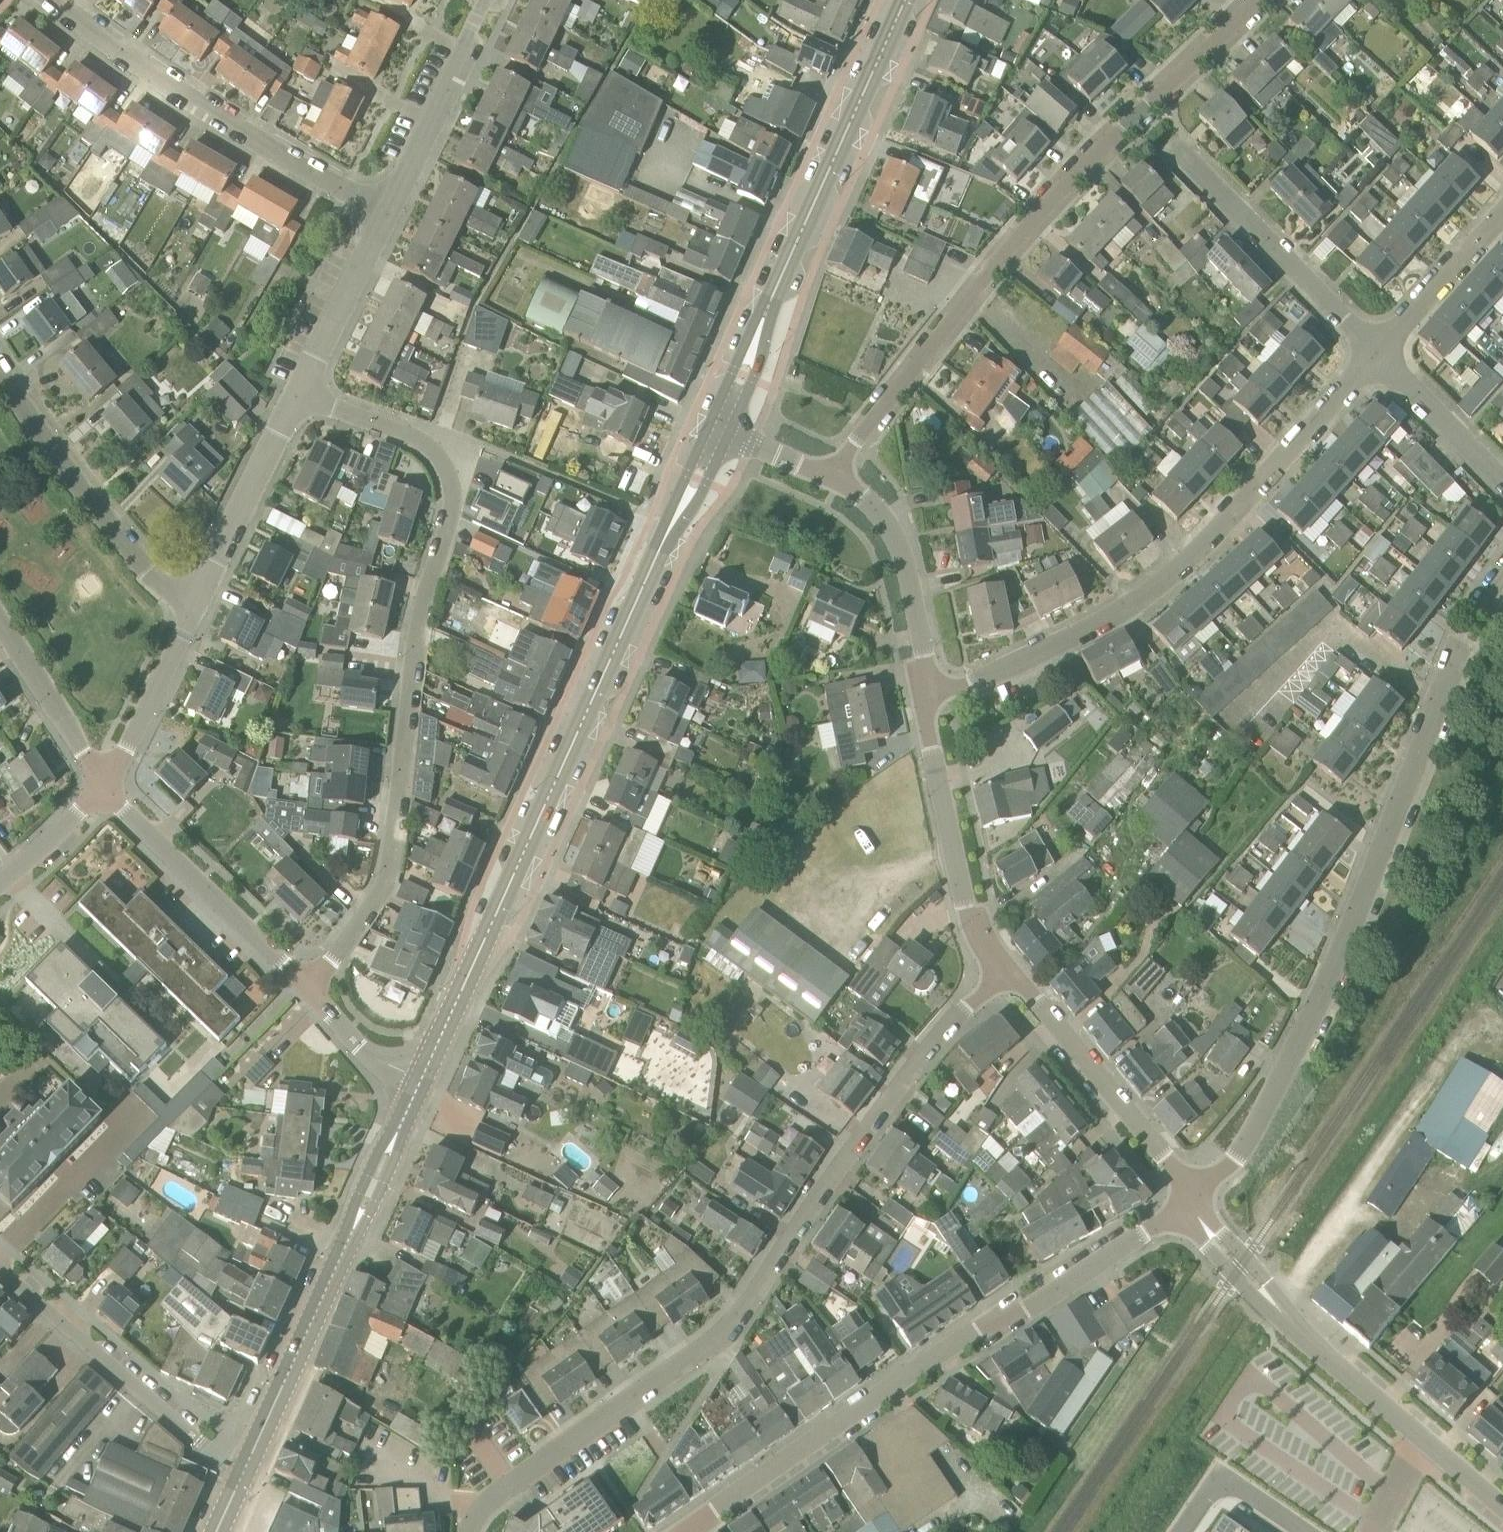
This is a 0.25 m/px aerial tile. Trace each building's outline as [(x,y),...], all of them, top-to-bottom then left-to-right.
[(173,0),(130,0),(125,7),(145,21),(155,7),(163,13),(173,0)] [(161,33),(182,48),(200,23),(180,8),(185,0),(173,0),(163,13),(171,19),(161,33)] [(410,8),(414,0),(393,0),(410,8)] [(581,10),(572,5),(562,0),(536,0),(530,12),(560,27),(571,33),(577,19),(593,26),(597,18),(581,10)] [(724,0),(702,0),(716,11),(724,0)] [(783,6),(820,21),(822,16),(851,28),(851,29),(858,12),(830,0),(827,6),(819,2),(817,1),(815,7),(798,0),(785,0),(783,6)] [(817,1),(819,2),(827,6),(830,0),(858,12),(863,0),(814,0),(817,1)] [(939,18),(962,28),(999,45),(1004,33),(1007,26),(1009,24),(999,19),(956,0),(947,0),(946,1),(944,7),(939,18)] [(1059,13),(1073,19),(1080,3),(1073,0),(1064,0),(1059,13)] [(1194,5),(1190,0),(1147,0),(1172,26),(1194,5)] [(1332,23),(1352,3),(1349,0),(1315,0),(1311,4),(1332,23)] [(597,18),(601,8),(586,1),(581,10),(597,18)] [(1142,2),(1113,30),(1127,44),(1156,15),(1142,2)] [(1323,54),(1342,34),(1337,29),(1332,23),(1311,4),(1292,24),(1323,54)] [(1375,21),(1380,15),(1369,5),(1364,11),(1375,21)] [(851,28),(822,16),(820,21),(783,6),(779,16),(843,45),(851,28)] [(200,23),(182,48),(201,63),(212,49),(214,51),(220,55),(238,31),(244,23),(232,14),(231,13),(224,21),(209,10),(200,23)] [(359,10),(352,22),(368,30),(362,42),(387,55),(392,44),(399,30),(383,21),(375,17),(374,18),(360,11),(359,10)] [(295,11),(290,20),(301,26),(306,16),(295,11)] [(549,50),(560,27),(530,12),(519,35),(549,50)] [(629,33),(636,18),(630,15),(622,30),(629,33)] [(1482,17),(1473,27),(1502,52),(1502,35),(1482,17)] [(0,33),(0,65),(12,75),(20,64),(41,38),(22,23),(11,36),(3,30),(0,33)] [(266,52),(238,31),(220,55),(228,61),(218,75),(238,90),(266,52)] [(1024,33),(1013,54),(1021,58),(1032,38),(1024,33)] [(560,56),(549,50),(519,35),(507,58),(538,73),(545,59),(570,72),(574,62),(560,56)] [(1080,57),(1086,63),(1109,87),(1112,85),(1118,82),(1117,79),(1127,69),(1118,59),(1131,47),(1103,35),(1091,46),(1080,56),(1080,57)] [(20,100),(32,109),(59,73),(50,67),(61,54),(41,38),(20,64),(12,75),(9,78),(26,92),(20,100)] [(773,45),(765,61),(791,75),(794,76),(799,66),(828,79),(839,54),(808,40),(802,55),(796,52),(794,56),(773,45)] [(1285,70),(1292,62),(1294,61),(1275,41),(1254,61),(1284,90),(1295,80),(1285,70)] [(375,80),(387,55),(362,42),(356,55),(341,48),(336,58),(351,66),(350,67),(375,80)] [(941,44),(929,72),(966,89),(975,70),(992,77),(998,61),(989,57),(986,64),(941,44)] [(574,62),(578,53),(564,47),(560,56),(574,62)] [(1487,93),(1483,88),(1486,85),(1475,75),(1447,49),(1441,56),(1469,81),(1467,84),(1482,98),(1487,93)] [(294,71),(266,52),(238,90),(258,105),(269,90),(277,96),(281,91),(289,81),(294,71)] [(637,78),(646,62),(630,52),(620,68),(637,78)] [(1004,52),(1001,60),(1015,66),(1018,58),(1004,52)] [(316,82),(323,68),(301,57),(294,71),(316,82)] [(1070,67),(1054,83),(1073,102),(1082,94),(1091,104),(1094,102),(1102,94),(1104,95),(1107,89),(1109,87),(1086,63),(1080,57),(1070,67)] [(1284,90),(1254,61),(1234,80),(1263,110),(1284,90)] [(1486,85),(1495,75),(1483,65),(1475,75),(1486,85)] [(79,107),(97,81),(77,66),(67,80),(59,73),(32,109),(44,119),(56,104),(53,102),(56,98),(55,97),(59,92),(79,107)] [(1041,82),(1046,76),(1038,69),(1032,75),(1041,82)] [(589,107),(604,77),(589,70),(575,100),(589,107)] [(545,124),(545,123),(566,133),(572,121),(551,110),(550,112),(538,106),(544,93),(500,72),(489,95),(527,113),(527,115),(545,124)] [(727,105),(739,81),(723,75),(718,86),(713,98),(727,105)] [(621,196),(626,186),(639,156),(663,104),(612,76),(580,130),(583,131),(566,172),(621,196)] [(95,147),(116,115),(108,109),(118,95),(97,81),(79,107),(96,119),(83,139),(95,147)] [(352,126),(364,102),(339,89),(338,90),(324,83),(312,106),(327,113),(352,126)] [(1078,115),(1045,86),(1032,101),(1020,90),(1013,97),(1027,109),(1048,127),(1058,136),(1068,125),(1078,115)] [(815,107),(770,87),(767,95),(763,103),(752,99),(745,115),(801,140),(815,107)] [(285,114),(293,97),(281,91),(277,96),(269,107),(285,114)] [(527,115),(527,113),(489,95),(478,117),(509,132),(516,136),(527,115)] [(737,111),(727,105),(713,98),(708,95),(703,103),(720,112),(722,109),(734,116),(737,111)] [(1369,95),(1362,102),(1368,108),(1375,101),(1369,95)] [(947,118),(951,109),(919,96),(903,136),(957,157),(969,127),(947,118)] [(1234,152),(1256,131),(1222,96),(1200,118),(1234,152)] [(973,99),(972,100),(969,109),(967,115),(981,121),(987,105),(973,99)] [(1489,120),(1502,133),(1502,104),(1489,120)] [(138,147),(155,120),(135,107),(125,121),(116,115),(95,147),(108,156),(122,137),(138,147)] [(1457,126),(1466,134),(1472,139),(1473,138),(1498,161),(1502,155),(1502,133),(1489,120),(1487,122),(1474,108),(1457,126)] [(1002,138),(1009,143),(1034,165),(1036,162),(1042,159),(1041,157),(1050,146),(1040,137),(1048,127),(1027,109),(1002,138)] [(339,151),(352,126),(327,113),(320,127),(306,119),(299,131),(313,138),(339,151)] [(534,163),(502,147),(509,132),(478,117),(467,140),(498,155),(509,160),(523,167),(530,171),(534,163)] [(1360,130),(1369,138),(1380,126),(1371,118),(1360,130)] [(753,161),(780,174),(792,149),(764,136),(766,131),(740,119),(729,142),(754,157),(753,160),(753,161)] [(155,189),(176,154),(167,149),(176,134),(155,120),(138,147),(154,158),(141,181),(155,189)] [(1457,143),(1466,134),(1454,124),(1446,133),(1457,143)] [(1403,146),(1380,126),(1369,138),(1390,160),(1403,146)] [(556,156),(570,135),(558,130),(555,129),(551,137),(554,138),(550,147),(543,143),(540,148),(556,156)] [(1449,153),(1457,143),(1446,133),(1437,142),(1449,153)] [(1306,138),(1283,161),(1292,170),(1294,168),(1315,147),(1306,138)] [(459,157),(455,164),(480,176),(486,179),(493,165),(498,155),(467,140),(466,142),(459,157)] [(1269,148),(1268,163),(1273,168),(1286,154),(1275,142),(1269,148)] [(1032,167),(1034,165),(1009,143),(999,154),(993,149),(970,175),(997,186),(1007,174),(1018,184),(1027,172),(1030,174),(1032,167)] [(765,207),(780,174),(753,160),(751,166),(704,144),(694,166),(741,188),(738,195),(765,207)] [(170,197),(183,175),(200,185),(216,158),(194,145),(185,160),(176,154),(155,189),(170,197)] [(47,154),(39,166),(50,174),(54,168),(58,162),(52,158),(47,154)] [(914,157),(908,169),(891,162),(881,185),(924,203),(929,206),(939,183),(944,170),(914,157)] [(216,194),(199,224),(203,226),(213,232),(214,229),(215,229),(238,190),(234,188),(228,185),(231,181),(237,170),(220,160),(216,158),(200,185),(216,194)] [(1402,178),(1411,169),(1400,159),(1392,168),(1402,178)] [(1462,201),(1479,182),(1454,159),(1437,178),(1462,201)] [(509,160),(504,170),(518,177),(523,168),(523,167),(509,160)] [(1292,170),(1271,190),(1291,210),(1321,180),(1307,166),(1297,176),(1292,170)] [(1153,221),(1175,199),(1143,167),(1122,187),(1141,207),(1140,208),(1153,221)] [(965,187),(969,176),(950,168),(946,179),(965,187)] [(1394,187),(1402,178),(1392,168),(1383,177),(1394,187)] [(1462,201),(1437,178),(1430,171),(1414,189),(1421,195),(1446,219),(1462,201)] [(503,222),(472,207),(479,193),(448,178),(437,201),(499,230),(503,222)] [(238,190),(215,229),(224,234),(239,208),(261,220),(277,193),(255,180),(246,195),(238,190)] [(1321,180),(1291,210),(1312,231),(1332,212),(1330,209),(1326,205),(1335,195),(1321,180)] [(881,185),(871,207),(901,221),(918,229),(929,205),(924,203),(881,185)] [(672,206),(626,186),(621,196),(686,224),(691,214),(702,219),(704,216),(719,223),(716,230),(722,232),(719,240),(745,252),(760,219),(733,208),(731,212),(710,203),(679,190),(672,206)] [(1339,199),(1336,202),(1344,210),(1358,195),(1349,186),(1338,198),(1339,199)] [(1412,188),(1397,204),(1405,212),(1405,213),(1430,236),(1446,219),(1421,195),(1414,189),(1412,188)] [(290,221),(298,206),(277,193),(254,232),(252,237),(272,249),(269,254),(282,262),(302,228),(290,221)] [(1370,213),(1378,203),(1368,194),(1359,203),(1370,213)] [(59,232),(81,216),(62,198),(20,227),(28,238),(52,222),(59,232)] [(1122,251),(1136,238),(1143,231),(1131,219),(1132,219),(1113,199),(1091,222),(1111,241),(1122,251)] [(457,238),(463,225),(494,240),(499,230),(437,201),(426,223),(457,238)] [(1362,222),(1370,213),(1359,203),(1351,212),(1362,222)] [(644,225),(659,231),(664,216),(649,211),(644,225)] [(1414,254),(1427,239),(1430,236),(1405,213),(1389,231),(1414,254)] [(0,216),(0,241),(12,233),(0,216)] [(1098,255),(1111,241),(1091,222),(1069,244),(1089,264),(1101,273),(1109,265),(1098,255)] [(1337,248),(1353,231),(1343,222),(1327,240),(1337,248)] [(486,269),(450,252),(457,238),(426,223),(415,246),(446,261),(458,267),(482,278),(486,269)] [(525,229),(521,239),(535,246),(540,236),(525,229)] [(889,272),(897,255),(888,250),(844,230),(828,265),(858,278),(865,262),(889,272)] [(219,245),(224,236),(215,231),(210,240),(219,245)] [(731,284),(745,252),(719,240),(699,231),(686,259),(706,268),(705,272),(731,284)] [(1398,272),(1414,254),(1389,231),(1373,249),(1398,272)] [(916,245),(915,247),(941,258),(948,244),(922,232),(916,245)] [(644,251),(664,260),(670,249),(638,235),(630,253),(641,258),(644,251)] [(1188,264),(1205,248),(1207,245),(1198,235),(1179,253),(1188,264)] [(1188,264),(1179,253),(1167,239),(1155,249),(1176,273),(1171,277),(1180,290),(1198,275),(1188,264)] [(1230,283),(1249,265),(1229,244),(1230,243),(1228,241),(1213,256),(1205,248),(1188,264),(1198,275),(1210,263),(1230,283)] [(415,246),(404,269),(434,284),(446,261),(415,246)] [(941,258),(915,247),(903,273),(929,285),(941,258)] [(1382,290),(1398,272),(1373,249),(1357,266),(1382,290)] [(1483,267),(1502,285),(1502,253),(1499,249),(1483,267)] [(51,291),(77,272),(67,258),(46,273),(39,262),(38,263),(30,250),(17,258),(0,270),(0,289),(1,288),(9,300),(41,277),(43,280),(51,291)] [(636,296),(644,278),(638,275),(598,258),(590,275),(636,296)] [(1058,258),(1041,279),(1063,297),(1053,310),(1073,326),(1083,314),(1066,300),(1071,294),(1087,308),(1099,318),(1111,303),(1094,288),(1091,293),(1080,283),(1086,276),(1074,266),(1072,269),(1058,258)] [(134,278),(126,267),(123,263),(107,275),(124,297),(140,285),(134,278)] [(86,265),(77,272),(86,284),(95,277),(86,265)] [(1256,301),(1271,286),(1269,285),(1249,265),(1230,283),(1251,304),(1236,319),(1245,329),(1265,309),(1256,301)] [(1502,295),(1502,285),(1483,267),(1466,285),(1492,308),(1502,295)] [(697,284),(686,280),(662,270),(657,282),(681,292),(679,297),(689,301),(685,310),(714,323),(726,297),(697,284)] [(77,272),(51,291),(58,300),(60,303),(71,295),(86,285),(77,272)] [(204,298),(213,283),(198,274),(189,290),(204,298)] [(1121,307),(1132,316),(1143,304),(1133,295),(1110,274),(1099,287),(1121,307)] [(645,314),(616,301),(613,308),(582,296),(546,279),(528,319),(629,365),(623,379),(660,396),(678,404),(685,390),(707,339),(714,323),(685,310),(689,301),(679,297),(681,292),(657,282),(657,283),(644,278),(636,296),(682,318),(677,328),(646,313),(645,314)] [(396,284),(385,307),(415,322),(420,313),(427,299),(400,286),(396,284)] [(1450,303),(1476,326),(1492,308),(1466,285),(1450,303)] [(468,310),(475,296),(458,288),(451,302),(468,310)] [(71,295),(60,303),(58,300),(26,324),(45,349),(88,317),(71,295)] [(1459,344),(1476,326),(1450,303),(1434,321),(1459,344)] [(1154,315),(1143,304),(1132,316),(1144,326),(1154,315)] [(404,344),(411,332),(415,322),(385,307),(374,330),(404,344)] [(498,357),(509,323),(478,308),(465,346),(498,357)] [(89,348),(120,323),(110,311),(78,336),(87,347),(89,348)] [(1271,340),(1283,327),(1268,313),(1256,327),(1271,340)] [(221,342),(231,331),(217,319),(208,330),(221,342)] [(433,320),(429,329),(440,334),(449,338),(453,329),(444,325),(433,320)] [(1443,362),(1459,344),(1434,321),(1418,339),(1443,362)] [(1110,356),(1089,339),(1073,326),(1050,356),(1072,373),(1080,363),(1094,376),(1096,374),(1106,383),(1113,377),(1118,382),(1117,384),(1147,415),(1159,404),(1128,372),(1110,356)] [(1170,347),(1146,326),(1129,345),(1137,352),(1132,358),(1148,372),(1153,366),(1170,347)] [(1264,347),(1271,340),(1256,327),(1249,334),(1264,347)] [(435,344),(440,334),(429,329),(424,338),(435,344)] [(371,335),(363,352),(419,379),(423,370),(408,363),(398,358),(404,344),(374,330),(371,335)] [(1307,373),(1324,354),(1299,332),(1282,350),(1307,373)] [(1208,366),(1219,353),(1206,342),(1195,355),(1208,366)] [(115,382),(102,365),(89,348),(87,347),(61,368),(90,403),(115,382)] [(1174,351),(1170,347),(1153,366),(1148,372),(1152,376),(1174,351)] [(879,374),(885,353),(870,349),(864,369),(879,374)] [(1291,390),(1307,373),(1282,350),(1266,368),(1291,390)] [(363,352),(351,375),(375,386),(383,390),(388,378),(414,389),(418,379),(419,379),(363,352)] [(1246,369),(1231,356),(1225,363),(1240,376),(1246,369)] [(1477,361),(1464,379),(1475,387),(1488,368),(1477,361)] [(218,387),(235,370),(227,362),(210,378),(218,387)] [(564,362),(559,374),(573,381),(578,368),(564,362)] [(1007,411),(1020,389),(1013,385),(1020,376),(1003,364),(997,372),(983,362),(968,382),(994,401),(1007,411)] [(1233,384),(1240,376),(1225,363),(1218,370),(1233,384)] [(1275,408),(1291,390),(1266,368),(1250,386),(1275,408)] [(235,370),(218,387),(206,399),(231,425),(238,425),(240,423),(243,420),(247,416),(248,415),(243,411),(259,395),(235,370)] [(423,370),(419,379),(426,382),(430,374),(423,370)] [(521,396),(484,384),(486,379),(470,374),(463,397),(477,402),(472,416),(513,430),(517,417),(531,422),(539,399),(522,393),(521,396)] [(1487,401),(1502,383),(1493,374),(1477,392),(1487,401)] [(127,399),(105,419),(106,420),(121,437),(129,446),(129,447),(130,448),(149,430),(152,428),(162,419),(147,403),(151,399),(155,395),(154,394),(137,375),(119,391),(127,399)] [(1275,408),(1250,386),(1240,376),(1233,384),(1231,385),(1242,395),(1234,404),(1230,401),(1221,411),(1227,417),(1245,433),(1242,430),(1251,420),(1259,427),(1275,408)] [(979,421),(985,414),(994,401),(968,382),(953,403),(968,413),(962,421),(979,433),(985,425),(979,421)] [(435,412),(442,391),(429,385),(422,408),(435,412)] [(1152,432),(1108,385),(1072,418),(1118,469),(1152,432)] [(650,410),(606,391),(604,395),(586,386),(581,397),(603,407),(604,406),(615,411),(615,412),(630,418),(628,420),(643,426),(650,410)] [(1501,394),(1491,405),(1500,414),(1502,411),(1502,396),(1501,394)] [(577,405),(575,409),(585,414),(586,414),(609,425),(604,435),(611,438),(626,444),(633,447),(635,443),(639,435),(643,426),(628,420),(630,418),(615,412),(615,411),(604,406),(603,407),(581,397),(577,405)] [(921,399),(915,405),(919,410),(923,410),(927,406),(927,405),(921,399)] [(1384,446),(1400,428),(1375,405),(1359,423),(1384,446)] [(1226,468),(1240,453),(1243,449),(1236,443),(1245,433),(1227,417),(1218,427),(1211,435),(1198,424),(1196,427),(1181,414),(1174,421),(1189,434),(1201,445),(1226,468)] [(243,420),(240,423),(248,430),(254,424),(247,416),(243,420)] [(1185,439),(1189,434),(1174,421),(1168,428),(1177,436),(1174,440),(1182,447),(1188,441),(1185,439)] [(1368,464),(1384,446),(1359,423),(1342,441),(1368,464)] [(186,502),(222,465),(200,445),(204,441),(191,428),(165,455),(175,464),(161,478),(186,502)] [(1326,459),(1351,482),(1368,464),(1342,441),(1326,459)] [(365,482),(374,461),(347,449),(344,455),(319,443),(307,468),(333,481),(339,470),(365,482)] [(1093,450),(1086,443),(1058,470),(1066,477),(1093,450)] [(1210,486),(1226,468),(1201,445),(1185,463),(1210,486)] [(1424,452),(1417,445),(1400,462),(1407,469),(1424,452)] [(1156,469),(1162,462),(1149,450),(1143,457),(1156,469)] [(1079,486),(1088,498),(1092,502),(1105,518),(1112,512),(1100,498),(1119,482),(1114,476),(1118,472),(1105,460),(1097,451),(1071,477),(1079,486)] [(1442,498),(1456,484),(1424,452),(1407,469),(1416,478),(1416,479),(1438,502),(1442,498)] [(1150,477),(1156,469),(1143,457),(1136,464),(1150,477)] [(1335,500),(1351,482),(1326,459),(1310,477),(1335,500)] [(414,522),(423,495),(397,487),(399,479),(382,474),(386,466),(374,461),(365,482),(374,486),(372,494),(392,500),(388,514),(414,522)] [(1416,479),(1416,478),(1407,469),(1400,462),(1393,470),(1409,486),(1416,479)] [(1194,504),(1210,486),(1185,463),(1169,481),(1194,504)] [(333,481),(307,468),(295,493),(331,511),(337,500),(353,509),(359,497),(342,489),(344,486),(333,481)] [(517,510),(516,509),(518,505),(528,510),(537,490),(505,475),(496,495),(495,499),(485,495),(477,513),(484,516),(480,526),(479,525),(478,527),(514,543),(514,541),(518,531),(519,531),(519,530),(510,525),(517,510)] [(1326,510),(1335,500),(1310,477),(1294,495),(1319,518),(1326,510)] [(544,478),(538,492),(546,496),(553,482),(544,478)] [(1178,522),(1194,504),(1169,481),(1153,499),(1178,522)] [(1380,506),(1386,500),(1370,486),(1364,493),(1379,507),(1380,506)] [(1373,514),(1379,507),(1364,493),(1358,501),(1373,514)] [(1278,513),(1303,536),(1319,518),(1294,495),(1278,513)] [(982,498),(953,503),(958,535),(1001,527),(1001,528),(1044,521),(1044,520),(1031,507),(1025,502),(1014,504),(1013,501),(983,506),(982,498)] [(1386,500),(1380,506),(1388,513),(1393,506),(1386,500)] [(1097,525),(1105,518),(1092,502),(1084,508),(1097,525)] [(1379,507),(1373,514),(1384,523),(1390,515),(1388,513),(1380,506),(1379,507)] [(558,509),(552,523),(616,549),(626,526),(593,513),(588,522),(558,509)] [(1496,531),(1476,516),(1467,509),(1452,529),(1480,551),(1496,531)] [(354,550),(351,563),(368,567),(368,566),(373,568),(380,541),(406,549),(407,546),(414,522),(388,514),(384,525),(374,522),(364,553),(354,550)] [(1133,516),(1131,517),(1115,531),(1135,557),(1154,542),(1133,516)] [(1422,538),(1428,530),(1412,518),(1406,526),(1422,538)] [(1347,542),(1353,535),(1338,522),(1332,529),(1347,542)] [(576,548),(572,558),(605,572),(616,549),(552,523),(546,536),(576,548)] [(1045,544),(1041,526),(1024,529),(1028,547),(1045,544)] [(1416,546),(1422,538),(1406,526),(1400,534),(1416,546)] [(1001,527),(958,535),(959,542),(961,551),(964,569),(994,563),(996,574),(1024,566),(1021,550),(1024,550),(1021,532),(1003,535),(1001,528),(1001,527)] [(1363,549),(1374,536),(1365,527),(1354,541),(1363,549)] [(1347,542),(1332,529),(1325,536),(1341,550),(1347,542)] [(1480,551),(1452,529),(1436,549),(1465,571),(1480,551)] [(339,546),(343,537),(331,530),(326,540),(305,530),(299,542),(334,558),(339,546)] [(1135,557),(1114,530),(1094,546),(1115,572),(1118,570),(1135,557)] [(1283,558),(1260,533),(1242,549),(1265,574),(1283,558)] [(471,549),(475,551),(492,559),(499,545),(499,544),(478,534),(471,549)] [(1381,537),(1365,558),(1375,566),(1381,558),(1383,559),(1392,546),(1381,537)] [(279,589),(289,568),(324,584),(328,575),(329,575),(335,559),(334,558),(299,542),(294,539),(289,549),(285,555),(268,548),(261,562),(258,561),(253,573),(255,574),(254,577),(279,589)] [(499,545),(492,559),(507,566),(513,551),(499,545)] [(1247,590),(1265,574),(1242,549),(1224,565),(1247,590)] [(1465,571),(1436,549),(1421,569),(1449,591),(1465,571)] [(475,551),(470,563),(487,570),(492,559),(475,551)] [(778,551),(770,570),(778,574),(780,570),(788,573),(794,558),(778,551)] [(1286,560),(1286,561),(1290,565),(1298,558),(1294,553),(1286,560)] [(1054,557),(1043,562),(1046,569),(1057,564),(1054,557)] [(389,614),(395,588),(364,581),(368,567),(351,563),(335,559),(329,575),(349,578),(346,591),(341,604),(389,614)] [(1391,579),(1397,571),(1381,559),(1375,567),(1391,579)] [(1038,581),(1025,588),(1025,589),(1035,608),(1035,609),(1040,621),(1041,621),(1044,619),(1047,618),(1062,610),(1046,577),(1040,564),(1033,567),(1040,581),(1038,581)] [(578,582),(541,565),(534,581),(530,589),(554,600),(590,616),(600,595),(577,585),(578,582)] [(1229,606),(1247,590),(1224,565),(1206,581),(1229,606)] [(1085,599),(1073,575),(1069,566),(1057,572),(1046,577),(1062,610),(1085,599)] [(794,570),(788,585),(804,592),(813,572),(803,567),(800,573),(794,570)] [(1385,586),(1391,579),(1375,567),(1369,574),(1385,586)] [(1321,579),(1311,569),(1299,581),(1301,583),(1293,590),(1287,583),(1280,590),(1293,605),(1300,598),(1321,579)] [(1449,591),(1421,569),(1405,589),(1434,611),(1449,591)] [(452,570),(446,582),(447,582),(458,587),(463,578),(464,576),(459,574),(452,570)] [(974,618),(1008,610),(1003,586),(1002,586),(1001,579),(991,581),(992,589),(968,593),(971,609),(974,618)] [(1211,623),(1229,606),(1206,581),(1189,598),(1211,623)] [(701,602),(695,615),(726,629),(740,635),(747,620),(743,618),(746,612),(750,602),(732,594),(732,593),(709,583),(705,593),(702,598),(701,602)] [(450,588),(444,601),(457,606),(462,594),(450,588)] [(590,616),(554,600),(530,589),(527,588),(521,602),(534,608),(529,620),(579,642),(590,616)] [(850,638),(864,607),(861,608),(839,598),(840,596),(825,589),(805,634),(831,646),(837,632),(850,638)] [(1434,611),(1405,589),(1390,609),(1418,632),(1434,611)] [(1293,605),(1280,590),(1272,596),(1286,611),(1293,605)] [(1334,610),(1317,591),(1307,599),(1325,618),(1334,610)] [(1349,599),(1339,591),(1333,598),(1343,606),(1349,599)] [(1171,614),(1193,639),(1211,623),(1189,598),(1171,614)] [(1325,618),(1307,599),(1298,608),(1315,627),(1325,618)] [(307,624),(313,611),(290,600),(284,613),(307,624)] [(325,626),(320,646),(348,650),(352,633),(383,640),(384,637),(388,619),(389,614),(341,604),(338,616),(339,617),(337,628),(325,626)] [(298,650),(300,644),(306,626),(307,624),(284,613),(273,608),(265,625),(237,612),(222,641),(266,663),(277,640),(298,650)] [(1315,627),(1298,608),(1289,616),(1306,635),(1315,627)] [(1011,621),(1014,634),(1040,621),(1035,609),(1011,621)] [(1418,632),(1390,609),(1374,630),(1403,652),(1418,632)] [(978,642),(1014,634),(1011,621),(1008,610),(974,618),(978,642)] [(1193,639),(1171,614),(1153,630),(1184,665),(1202,649),(1193,639)] [(1257,638),(1265,631),(1251,616),(1244,622),(1257,638)] [(1306,635),(1289,616),(1279,625),(1297,644),(1306,635)] [(1250,644),(1257,638),(1244,622),(1236,629),(1250,644)] [(1297,644),(1279,625),(1270,633),(1287,652),(1297,644)] [(534,658),(528,672),(559,686),(573,654),(509,626),(501,644),(534,658)] [(1119,674),(1141,663),(1125,633),(1122,634),(1104,645),(1119,674)] [(1287,652),(1270,633),(1261,642),(1278,661),(1287,652)] [(1278,661),(1261,642),(1251,650),(1269,669),(1278,661)] [(316,661),(318,647),(313,646),(300,644),(298,658),(316,661)] [(559,686),(508,663),(507,664),(466,645),(458,662),(488,676),(485,681),(497,686),(494,691),(507,696),(505,701),(545,718),(559,686)] [(1119,674),(1104,645),(1085,655),(1082,656),(1097,686),(1119,674)] [(1222,670),(1229,663),(1216,648),(1208,655),(1222,670)] [(1269,669),(1251,650),(1242,659),(1259,678),(1269,669)] [(1215,676),(1222,670),(1208,655),(1202,661),(1215,676)] [(324,656),(322,671),(331,672),(330,689),(345,690),(343,707),(375,711),(379,685),(361,682),(361,677),(347,675),(347,673),(343,673),(345,658),(324,656)] [(1351,676),(1357,668),(1341,656),(1335,664),(1351,676)] [(1259,678),(1242,659),(1233,667),(1250,686),(1259,678)] [(766,662),(739,664),(740,685),(767,683),(766,662)] [(1180,687),(1161,662),(1149,672),(1168,696),(1180,687)] [(247,696),(255,680),(218,663),(212,676),(207,674),(189,711),(216,724),(233,689),(247,696)] [(1326,665),(1320,672),(1330,680),(1336,672),(1326,665)] [(1250,686),(1233,667),(1224,675),(1241,694),(1250,686)] [(655,693),(649,706),(680,720),(686,706),(695,710),(699,711),(709,688),(707,688),(711,679),(694,672),(690,680),(686,678),(678,675),(676,678),(673,686),(660,680),(659,683),(655,693)] [(1241,694),(1224,675),(1214,684),(1231,703),(1241,694)] [(798,694),(795,681),(782,684),(784,697),(798,694)] [(849,682),(825,687),(828,699),(832,698),(834,711),(852,708),(854,719),(885,712),(881,694),(880,688),(859,692),(851,694),(851,692),(849,682)] [(1404,703),(1375,682),(1360,702),(1388,724),(1404,703)] [(1231,703),(1214,684),(1205,692),(1222,711),(1231,703)] [(513,710),(477,694),(474,702),(452,693),(452,688),(448,686),(444,689),(444,694),(447,695),(443,703),(468,714),(468,715),(482,721),(484,717),(505,727),(504,731),(533,745),(541,728),(511,714),(513,710)] [(1190,687),(1185,692),(1193,702),(1203,693),(1199,688),(1190,687)] [(1326,708),(1332,701),(1316,689),(1310,696),(1326,708)] [(1222,711),(1205,692),(1196,701),(1213,720),(1222,711)] [(1317,720),(1326,708),(1310,696),(1305,692),(1296,704),(1317,720)] [(1125,709),(1110,695),(1104,702),(1119,716),(1125,709)] [(1072,721),(1083,713),(1072,697),(1061,704),(1072,721)] [(1388,724),(1360,702),(1344,722),(1373,744),(1388,724)] [(678,747),(689,724),(680,720),(649,706),(638,731),(650,736),(644,749),(674,762),(680,748),(678,747)] [(1038,752),(1073,724),(1060,707),(1025,736),(1038,752)] [(1293,707),(1289,712),(1299,720),(1303,715),(1293,707)] [(773,720),(772,708),(759,710),(761,721),(773,720)] [(862,744),(878,740),(890,738),(885,712),(852,719),(833,724),(838,748),(842,770),(867,764),(862,744)] [(436,744),(439,721),(422,715),(413,797),(432,804),(436,776),(433,775),(434,767),(436,744)] [(473,727),(499,739),(497,745),(495,748),(526,762),(533,745),(504,731),(505,727),(484,717),(482,721),(468,715),(463,726),(471,730),(473,727)] [(1373,744),(1344,722),(1329,743),(1357,765),(1373,744)] [(1123,729),(1115,738),(1125,747),(1132,737),(1123,729)] [(1287,760),(1302,741),(1285,729),(1280,736),(1276,733),(1267,745),(1287,760)] [(473,749),(469,756),(489,766),(488,767),(518,780),(526,762),(495,748),(497,745),(476,736),(473,735),(473,736),(466,734),(461,744),(473,749)] [(186,802),(207,779),(199,772),(207,763),(228,772),(232,763),(238,751),(207,736),(196,759),(191,764),(180,754),(159,777),(186,802)] [(311,748),(310,763),(328,765),(327,776),(333,777),(367,781),(370,760),(370,755),(366,755),(352,753),(353,743),(329,740),(318,739),(317,749),(313,749),(311,748)] [(1120,755),(1086,793),(1100,805),(1105,810),(1121,792),(1127,798),(1145,778),(1144,777),(1163,757),(1142,739),(1125,759),(1120,755)] [(1357,765),(1329,743),(1314,763),(1342,785),(1357,765)] [(251,744),(246,754),(257,759),(262,749),(251,744)] [(750,744),(748,752),(762,756),(764,749),(750,744)] [(620,772),(617,779),(647,792),(658,767),(668,773),(669,773),(672,767),(674,762),(644,749),(640,758),(628,753),(620,772)] [(232,763),(243,769),(256,775),(261,763),(238,751),(232,763)] [(56,784),(36,754),(12,770),(24,788),(10,797),(21,813),(36,804),(32,799),(56,784)] [(509,800),(518,780),(488,767),(489,766),(469,756),(460,778),(509,800)] [(278,764),(277,771),(293,773),(292,775),(307,777),(308,768),(278,764)] [(1038,807),(1029,771),(1004,778),(1005,784),(975,792),(984,829),(1033,817),(1031,808),(1038,807)] [(1186,833),(1209,805),(1174,775),(1136,821),(1171,851),(1186,833)] [(307,805),(306,812),(320,814),(320,812),(344,815),(346,805),(356,806),(364,807),(365,798),(367,781),(333,777),(332,788),(325,787),(324,802),(321,801),(310,800),(309,804),(309,805),(307,805)] [(759,778),(754,789),(761,793),(767,782),(759,778)] [(643,833),(658,797),(647,792),(617,779),(606,803),(618,808),(613,819),(643,833)] [(1085,796),(1080,802),(1097,815),(1101,810),(1102,809),(1085,796)] [(1306,816),(1313,808),(1298,797),(1292,804),(1306,816)] [(267,816),(265,817),(287,838),(291,834),(304,836),(318,838),(359,843),(362,820),(344,817),(320,814),(306,812),(307,805),(269,800),(267,816)] [(478,812),(450,800),(443,815),(472,827),(478,812)] [(436,829),(442,814),(414,803),(410,818),(436,829)] [(1085,829),(1084,830),(1096,841),(1113,821),(1101,810),(1097,815),(1085,829)] [(1352,837),(1323,815),(1307,836),(1336,858),(1352,837)] [(265,817),(254,829),(288,862),(271,880),(281,890),(275,897),(292,914),(290,916),(298,924),(300,922),(302,924),(326,899),(292,867),(301,859),(284,841),(287,838),(265,817)] [(587,834),(581,848),(585,850),(584,851),(614,864),(614,863),(627,869),(631,871),(647,835),(643,833),(636,830),(613,819),(611,823),(608,831),(596,825),(591,836),(587,834)] [(757,844),(764,829),(753,824),(746,839),(757,844)] [(1281,847),(1287,839),(1271,827),(1265,835),(1281,847)] [(996,869),(1009,892),(1038,875),(1038,874),(1055,864),(1037,832),(1019,842),(1025,852),(996,869)] [(1181,908),(1220,862),(1186,833),(1171,851),(1148,879),(1181,908)] [(486,847),(455,834),(450,847),(431,838),(425,852),(474,874),(486,847)] [(1275,855),(1281,847),(1265,835),(1259,843),(1275,855)] [(1336,858),(1307,836),(1292,857),(1321,878),(1336,858)] [(730,843),(720,864),(731,869),(741,848),(730,843)] [(463,900),(474,874),(425,852),(416,848),(410,863),(438,875),(432,887),(463,900)] [(579,863),(573,875),(585,881),(580,892),(603,902),(608,891),(609,890),(616,893),(627,869),(614,863),(614,864),(584,851),(579,863)] [(1321,878),(1292,857),(1277,877),(1306,899),(1321,878)] [(1096,904),(1081,886),(1097,872),(1085,861),(1070,873),(1028,908),(1038,920),(1013,940),(1037,970),(1062,949),(1059,946),(1074,933),(1068,926),(1096,904)] [(1248,886),(1254,878),(1238,866),(1232,874),(1248,886)] [(1242,894),(1248,886),(1232,874),(1226,882),(1242,894)] [(1306,899),(1277,877),(1262,897),(1290,919),(1306,899)] [(423,910),(429,895),(404,884),(397,898),(408,903),(423,910)] [(216,967),(187,939),(156,909),(159,907),(143,891),(130,904),(133,907),(128,911),(102,886),(81,907),(139,964),(120,983),(105,967),(95,977),(63,946),(27,982),(59,1013),(48,1025),(89,1065),(100,1053),(132,1084),(168,1048),(120,1001),(148,973),(220,1043),(242,1022),(215,996),(220,991),(222,994),(235,981),(219,965),(216,967)] [(702,893),(701,900),(712,904),(713,902),(716,894),(716,892),(710,890),(704,892),(702,893)] [(1290,919),(1262,897),(1247,917),(1275,939),(1290,919)] [(592,946),(620,959),(621,958),(625,960),(633,942),(599,927),(601,922),(578,912),(578,911),(548,898),(538,921),(592,946)] [(629,906),(616,900),(610,911),(624,917),(629,906)] [(454,924),(441,918),(423,910),(408,903),(395,930),(411,937),(406,948),(421,954),(422,952),(439,959),(455,923),(454,922),(454,924)] [(1210,933),(1222,917),(1206,905),(1194,919),(1210,933)] [(848,980),(757,911),(734,942),(716,929),(704,946),(813,1026),(848,980)] [(1275,939),(1247,917),(1232,937),(1260,959),(1275,939)] [(535,927),(528,944),(558,958),(561,950),(585,961),(592,946),(538,921),(535,927)] [(696,955),(700,942),(688,938),(684,951),(696,955)] [(1093,987),(1116,967),(1106,954),(1098,938),(1083,955),(1085,957),(1075,965),(1076,966),(1051,986),(1076,1017),(1101,996),(1093,987)] [(874,956),(849,989),(862,999),(862,998),(866,1001),(875,989),(889,971),(900,979),(917,991),(921,993),(922,993),(928,992),(934,984),(935,983),(934,978),(933,977),(932,975),(931,973),(926,970),(933,961),(915,948),(913,946),(910,944),(904,953),(886,940),(874,956)] [(424,994),(439,959),(422,952),(421,954),(406,948),(402,956),(383,948),(373,971),(424,994)] [(504,1013),(503,1014),(536,1028),(546,1033),(550,1023),(568,1031),(570,1032),(580,1010),(579,1009),(586,995),(555,980),(560,970),(523,953),(517,964),(517,965),(518,965),(516,971),(515,971),(512,979),(509,984),(504,996),(511,999),(509,1004),(505,1013),(504,1013)] [(1146,1022),(1128,999),(1134,993),(1142,1003),(1151,992),(1166,973),(1149,959),(1135,976),(1128,984),(1122,991),(1109,1007),(1084,1027),(1086,1031),(1097,1045),(1111,1057),(1135,1038),(1134,1037),(1146,1027),(1146,1022)] [(585,961),(577,978),(590,984),(595,987),(598,988),(606,970),(585,961)] [(852,1027),(851,1028),(860,1035),(853,1045),(884,1068),(890,1060),(901,1045),(889,1036),(887,1032),(894,1023),(866,1001),(862,998),(862,999),(853,1011),(860,1016),(852,1027)] [(1223,1035),(1243,1011),(1232,1002),(1212,1026),(1223,1035)] [(676,1003),(669,1018),(683,1025),(683,1006),(676,1003)] [(642,1046),(653,1022),(635,1014),(624,1037),(642,1046)] [(962,1069),(1009,1029),(1001,1020),(995,1020),(952,1056),(945,1065),(955,1076),(963,1070),(962,1069)] [(1158,1071),(1191,1045),(1173,1023),(1157,1037),(1155,1034),(1151,1039),(1143,1047),(1118,1068),(1142,1098),(1164,1079),(1158,1071)] [(974,1082),(1020,1043),(1009,1029),(962,1069),(963,1070),(955,1076),(971,1095),(980,1088),(974,1082)] [(676,1043),(698,1055),(703,1044),(682,1032),(676,1043)] [(1229,1076),(1246,1053),(1249,1050),(1242,1045),(1229,1035),(1227,1033),(1207,1060),(1229,1076)] [(552,1074),(538,1067),(514,1056),(517,1049),(487,1035),(486,1037),(480,1036),(477,1043),(481,1047),(480,1049),(477,1057),(478,1057),(506,1070),(519,1076),(520,1077),(546,1089),(551,1087),(555,1079),(552,1074)] [(618,1055),(574,1035),(568,1047),(562,1059),(572,1063),(592,1074),(606,1080),(618,1055)] [(837,1064),(817,1089),(829,1098),(854,1117),(875,1090),(874,1090),(875,1088),(882,1079),(860,1062),(858,1061),(848,1053),(847,1052),(838,1064),(837,1064)] [(1502,1114),(1502,1079),(1459,1054),(1372,1205),(1396,1219),(1436,1149),(1471,1170),(1502,1114)] [(256,1087),(276,1067),(265,1056),(246,1076),(256,1087)] [(473,1065),(457,1100),(486,1113),(490,1105),(520,1119),(528,1102),(512,1095),(520,1077),(519,1076),(506,1070),(478,1057),(475,1065),(473,1065)] [(587,1087),(592,1074),(572,1063),(565,1077),(587,1087)] [(764,1065),(754,1080),(769,1091),(780,1076),(764,1065)] [(1009,1119),(1053,1082),(1040,1065),(1014,1086),(1019,1092),(1000,1108),(1009,1119)] [(198,1098),(212,1084),(201,1073),(187,1087),(198,1098)] [(770,1091),(741,1074),(731,1089),(760,1107),(770,1091)] [(606,1098),(614,1091),(604,1080),(596,1088),(606,1098)] [(1203,1092),(1194,1081),(1155,1114),(1175,1138),(1197,1120),(1186,1107),(1203,1092)] [(322,1121),(320,1121),(321,1111),(323,1111),(325,1094),(310,1092),(311,1086),(293,1083),(281,1082),(279,1091),(292,1093),(289,1117),(273,1115),(273,1116),(280,1117),(322,1122),(322,1121)] [(1053,1082),(1009,1119),(1018,1130),(1037,1113),(1041,1118),(1066,1097),(1053,1082)] [(140,1099),(149,1090),(143,1084),(134,1093),(140,1099)] [(215,1107),(225,1097),(213,1085),(168,1129),(193,1139),(209,1123),(215,1107)] [(198,1098),(187,1087),(172,1102),(184,1113),(198,1098)] [(71,1089),(48,1113),(42,1107),(34,1116),(31,1113),(22,1121),(16,1115),(6,1125),(11,1129),(9,1131),(11,1133),(0,1144),(0,1146),(2,1148),(0,1151),(0,1157),(3,1159),(0,1162),(0,1197),(13,1210),(101,1119),(71,1089)] [(146,1105),(155,1096),(149,1090),(140,1099),(146,1105)] [(152,1111),(161,1101),(155,1096),(146,1105),(152,1111)] [(1045,1123),(1025,1139),(1034,1150),(1038,1146),(1079,1112),(1066,1097),(1041,1118),(1045,1123)] [(944,1098),(937,1107),(946,1114),(954,1105),(944,1098)] [(158,1117),(167,1107),(161,1101),(152,1111),(158,1117)] [(184,1113),(172,1102),(167,1107),(158,1117),(160,1119),(169,1128),(184,1113)] [(945,1119),(927,1105),(919,1114),(938,1130),(945,1119)] [(975,1124),(991,1131),(999,1114),(983,1107),(975,1124)] [(1038,1146),(1034,1150),(1042,1159),(1062,1143),(1067,1149),(1077,1141),(1092,1127),(1079,1112),(1038,1146)] [(316,1166),(322,1122),(280,1117),(278,1137),(265,1135),(262,1161),(265,1161),(316,1166)] [(169,1128),(160,1119),(154,1125),(163,1134),(169,1128)] [(699,1123),(696,1130),(705,1134),(708,1127),(699,1123)] [(756,1123),(750,1131),(812,1171),(815,1167),(825,1151),(799,1135),(792,1146),(789,1150),(778,1143),(781,1139),(771,1132),(756,1123)] [(502,1157),(511,1137),(482,1124),(473,1144),(502,1157)] [(163,1134),(154,1125),(148,1131),(157,1140),(163,1134)] [(975,1127),(960,1149),(975,1159),(982,1149),(990,1138),(975,1127)] [(157,1140),(148,1131),(142,1137),(151,1146),(157,1140)] [(812,1171),(750,1131),(744,1141),(759,1151),(770,1157),(772,1153),(775,1155),(776,1154),(783,1158),(774,1173),(800,1190),(812,1171)] [(894,1132),(881,1151),(933,1188),(935,1186),(943,1175),(933,1166),(917,1155),(921,1151),(894,1132)] [(941,1133),(933,1144),(953,1160),(960,1149),(941,1133)] [(151,1146),(142,1137),(136,1143),(145,1152),(151,1146)] [(145,1152),(136,1143),(131,1149),(140,1157),(145,1152)] [(466,1162),(435,1148),(425,1171),(481,1197),(485,1199),(489,1188),(470,1178),(460,1175),(466,1162)] [(140,1157),(131,1149),(125,1155),(134,1164),(140,1157)] [(956,1155),(953,1160),(966,1169),(972,1160),(973,1161),(975,1159),(960,1149),(956,1155)] [(985,1174),(996,1163),(982,1149),(975,1159),(973,1161),(985,1174)] [(1103,1192),(1132,1175),(1113,1153),(1101,1163),(1089,1149),(1076,1166),(1091,1192),(1099,1187),(1103,1192)] [(151,1150),(145,1160),(158,1166),(163,1155),(151,1150)] [(933,1188),(881,1151),(868,1170),(893,1188),(897,1184),(917,1198),(920,1193),(927,1198),(933,1188)] [(698,1159),(690,1170),(700,1177),(708,1167),(698,1159)] [(313,1178),(314,1168),(316,1168),(316,1166),(265,1161),(263,1177),(269,1177),(266,1194),(278,1196),(296,1199),(297,1192),(312,1194),(314,1178),(313,1178)] [(781,1220),(800,1190),(774,1173),(773,1176),(748,1161),(731,1187),(781,1220)] [(997,1186),(1008,1175),(996,1163),(985,1174),(997,1186)] [(564,1165),(554,1176),(568,1190),(579,1179),(564,1165)] [(1041,1205),(1049,1220),(1086,1199),(1087,1200),(1093,1197),(1091,1192),(1076,1166),(1074,1168),(1073,1168),(1060,1180),(1038,1200),(1041,1205)] [(1017,1167),(1008,1175),(997,1186),(995,1188),(997,1189),(1008,1202),(1009,1203),(1010,1202),(1020,1193),(1032,1182),(1017,1167)] [(472,1217),(481,1197),(425,1171),(416,1191),(472,1217)] [(1146,1204),(1147,1203),(1149,1195),(1144,1189),(1132,1175),(1103,1192),(1118,1219),(1146,1204)] [(606,1178),(595,1190),(610,1202),(620,1191),(606,1178)] [(129,1208),(141,1193),(124,1180),(112,1195),(129,1208)] [(959,1187),(951,1181),(944,1190),(952,1196),(959,1187)] [(548,1211),(554,1197),(528,1186),(523,1200),(548,1211)] [(1118,1219),(1103,1192),(1099,1187),(1091,1192),(1093,1197),(1087,1200),(1102,1229),(1103,1228),(1118,1219)] [(997,1189),(968,1215),(980,1228),(1008,1202),(997,1189)] [(259,1215),(265,1201),(239,1190),(233,1203),(259,1215)] [(1020,1193),(1010,1202),(1012,1205),(1019,1214),(1030,1206),(1020,1193)] [(207,1209),(214,1213),(220,1199),(214,1196),(207,1209)] [(221,1198),(220,1199),(214,1213),(241,1225),(242,1223),(254,1228),(259,1215),(233,1203),(221,1198)] [(672,1219),(680,1208),(667,1199),(660,1211),(672,1219)] [(753,1259),(767,1238),(705,1199),(696,1213),(731,1236),(727,1242),(753,1259)] [(1102,1229),(1087,1200),(1086,1199),(1049,1220),(1051,1223),(1051,1224),(1065,1250),(1102,1229)] [(906,1229),(914,1216),(890,1200),(882,1212),(906,1229)] [(1065,1250),(1051,1224),(1051,1223),(1049,1220),(1041,1205),(1024,1214),(1033,1229),(1023,1234),(1039,1264),(1065,1250)] [(398,1229),(392,1244),(419,1256),(419,1255),(435,1263),(442,1247),(446,1249),(448,1245),(449,1243),(461,1249),(466,1236),(455,1231),(457,1226),(437,1217),(435,1221),(408,1208),(401,1223),(398,1229)] [(898,1244),(889,1238),(869,1224),(866,1230),(839,1211),(826,1230),(882,1268),(898,1244)] [(49,1250),(42,1257),(46,1260),(44,1262),(64,1280),(65,1279),(71,1285),(77,1284),(84,1277),(83,1271),(78,1266),(86,1257),(79,1250),(103,1224),(106,1221),(95,1212),(88,1220),(85,1217),(63,1241),(52,1253),(49,1250)] [(246,1310),(277,1325),(292,1291),(263,1277),(261,1277),(258,1285),(215,1259),(223,1248),(175,1213),(148,1247),(185,1280),(191,1285),(199,1275),(248,1305),(246,1310)] [(638,1215),(630,1222),(636,1227),(642,1218),(638,1215)] [(654,1216),(650,1221),(658,1226),(661,1221),(654,1216)] [(1313,1299),(1373,1347),(1460,1239),(1430,1216),(1403,1250),(1372,1225),(1313,1299)] [(506,1231),(482,1220),(475,1236),(499,1247),(506,1231)] [(241,1244),(235,1260),(242,1263),(243,1261),(249,1264),(265,1271),(263,1277),(292,1291),(304,1266),(307,1260),(287,1251),(288,1249),(291,1242),(264,1230),(264,1232),(258,1245),(255,1251),(241,1244)] [(882,1268),(826,1230),(813,1248),(840,1267),(843,1262),(863,1276),(862,1277),(871,1283),(882,1268)] [(1010,1281),(988,1249),(981,1254),(965,1230),(947,1242),(985,1299),(1010,1281)] [(127,1232),(120,1241),(128,1247),(128,1246),(134,1238),(127,1232)] [(706,1296),(721,1279),(690,1250),(670,1236),(663,1247),(677,1267),(665,1275),(692,1314),(710,1302),(706,1296)] [(491,1250),(473,1241),(464,1257),(482,1266),(491,1250)] [(140,1242),(134,1249),(142,1256),(147,1249),(140,1242)] [(128,1285),(144,1264),(133,1255),(135,1252),(128,1246),(128,1247),(109,1269),(128,1285)] [(612,1246),(607,1253),(614,1258),(619,1251),(612,1246)] [(1502,1279),(1502,1254),(1494,1246),(1474,1269),(1496,1287),(1502,1279)] [(442,1284),(450,1271),(428,1260),(421,1272),(442,1284)] [(838,1277),(814,1261),(806,1272),(831,1288),(838,1277)] [(418,1295),(428,1277),(399,1262),(385,1286),(355,1274),(355,1275),(345,1298),(401,1323),(406,1312),(409,1314),(418,1295)] [(583,1277),(569,1267),(559,1281),(573,1291),(583,1277)] [(450,1271),(442,1284),(451,1289),(459,1275),(450,1270),(450,1271)] [(823,1299),(831,1288),(806,1272),(799,1282),(823,1299)] [(692,1314),(665,1275),(636,1295),(661,1330),(671,1323),(674,1327),(679,1323),(692,1314)] [(1118,1300),(1112,1304),(1131,1335),(1136,1332),(1148,1324),(1143,1316),(1156,1307),(1167,1301),(1159,1288),(1161,1285),(1157,1279),(1153,1279),(1151,1276),(1121,1295),(1119,1296),(1121,1298),(1118,1300)] [(895,1282),(876,1295),(912,1349),(977,1304),(959,1277),(913,1309),(908,1300),(895,1282)] [(233,1319),(191,1285),(185,1280),(163,1305),(183,1325),(185,1322),(186,1324),(211,1355),(228,1362),(232,1353),(259,1365),(272,1337),(233,1319)] [(8,1296),(0,1289),(0,1306),(8,1296)] [(145,1310),(120,1289),(101,1312),(125,1332),(145,1310)] [(636,1354),(649,1345),(654,1341),(651,1337),(661,1330),(636,1295),(608,1315),(636,1354)] [(556,1296),(545,1306),(552,1315),(564,1304),(556,1296)] [(345,1298),(332,1328),(385,1351),(391,1340),(427,1359),(424,1365),(474,1392),(487,1369),(471,1361),(401,1323),(345,1298)] [(1115,1345),(1131,1335),(1112,1304),(1095,1314),(1085,1298),(1051,1320),(1071,1351),(1053,1378),(1027,1415),(1061,1437),(1113,1362),(1107,1357),(1115,1345)] [(7,1337),(13,1342),(34,1319),(19,1305),(16,1308),(13,1305),(16,1302),(14,1301),(0,1318),(0,1345),(7,1337)] [(786,1311),(779,1316),(781,1319),(788,1330),(836,1402),(839,1399),(842,1397),(845,1395),(851,1391),(855,1388),(856,1387),(861,1384),(855,1375),(861,1370),(862,1371),(863,1370),(845,1345),(834,1329),(823,1336),(802,1305),(799,1306),(798,1304),(786,1311)] [(868,1329),(857,1313),(844,1322),(855,1337),(845,1345),(863,1370),(865,1369),(866,1371),(874,1366),(873,1364),(883,1356),(874,1342),(877,1340),(869,1328),(868,1329)] [(618,1367),(636,1354),(608,1315),(580,1335),(604,1370),(615,1363),(618,1367)] [(211,1355),(186,1324),(162,1372),(170,1376),(174,1368),(181,1371),(177,1379),(195,1388),(194,1393),(223,1407),(226,1402),(228,1403),(244,1369),(228,1362),(211,1355)] [(992,1359),(977,1368),(989,1382),(991,1380),(997,1389),(994,1392),(997,1395),(996,1396),(1015,1413),(1016,1412),(1023,1418),(1027,1415),(1053,1378),(1045,1366),(1051,1362),(1044,1351),(1056,1343),(1044,1325),(1032,1333),(1018,1342),(992,1359)] [(332,1328),(316,1368),(323,1371),(367,1389),(379,1360),(381,1361),(385,1351),(332,1328)] [(836,1402),(788,1330),(757,1352),(745,1359),(762,1383),(773,1376),(779,1385),(781,1384),(788,1394),(800,1386),(819,1413),(836,1402)] [(1467,1342),(1474,1349),(1482,1340),(1474,1333),(1467,1342)] [(1137,1334),(1132,1337),(1137,1346),(1145,1341),(1143,1336),(1137,1334)] [(594,1377),(604,1370),(580,1335),(552,1354),(579,1394),(597,1381),(594,1377)] [(1490,1354),(1502,1366),(1502,1339),(1490,1354)] [(518,1357),(493,1345),(483,1340),(471,1361),(487,1369),(506,1380),(506,1378),(518,1357)] [(1448,1340),(1412,1384),(1433,1402),(1457,1375),(1455,1373),(1469,1358),(1448,1340)] [(1,1432),(3,1434),(5,1435),(8,1435),(10,1436),(13,1436),(15,1435),(17,1434),(19,1433),(21,1431),(46,1404),(38,1397),(35,1394),(39,1389),(41,1392),(59,1372),(45,1360),(35,1351),(20,1368),(9,1380),(20,1390),(13,1398),(0,1413),(0,1431),(1,1432)] [(762,1383),(745,1359),(741,1353),(731,1368),(751,1397),(737,1406),(767,1449),(795,1430),(793,1428),(762,1383)] [(561,1406),(579,1394),(552,1354),(523,1374),(534,1389),(548,1409),(558,1402),(561,1406)] [(41,1481),(117,1392),(87,1366),(9,1458),(26,1473),(41,1481)] [(1478,1393),(1488,1380),(1473,1367),(1463,1380),(1457,1375),(1433,1402),(1455,1421),(1478,1393)] [(807,1422),(819,1413),(800,1386),(788,1394),(781,1384),(779,1385),(773,1376),(762,1383),(793,1428),(805,1420),(807,1422)] [(537,1417),(548,1409),(534,1389),(521,1398),(506,1378),(506,1380),(493,1392),(504,1409),(522,1435),(541,1422),(537,1417)] [(950,1380),(934,1406),(972,1430),(989,1403),(950,1380)] [(365,1432),(371,1417),(363,1412),(338,1395),(316,1385),(296,1430),(311,1437),(306,1447),(338,1462),(343,1452),(352,1456),(357,1446),(336,1436),(337,1435),(331,1432),(337,1419),(365,1432)] [(996,1396),(991,1407),(996,1414),(1009,1422),(1015,1413),(996,1396)] [(710,1398),(701,1412),(714,1432),(722,1442),(740,1468),(741,1467),(742,1466),(746,1463),(752,1459),(758,1455),(764,1451),(766,1450),(767,1449),(737,1406),(732,1398),(720,1407),(717,1403),(716,1402),(710,1398)] [(1497,1457),(1502,1450),(1502,1408),(1497,1402),(1470,1434),(1497,1457)] [(951,1442),(913,1407),(857,1445),(888,1494),(858,1514),(863,1521),(857,1531),(908,1531),(958,1499),(930,1456),(951,1442)] [(431,1453),(448,1426),(454,1432),(465,1418),(456,1412),(452,1409),(450,1408),(441,1421),(429,1414),(420,1427),(400,1413),(390,1428),(431,1453)] [(210,1472),(184,1461),(185,1448),(156,1423),(147,1433),(138,1455),(112,1443),(84,1503),(103,1513),(146,1531),(183,1531),(210,1472)] [(740,1468),(722,1442),(714,1432),(701,1441),(697,1434),(692,1429),(667,1466),(673,1476),(691,1502),(740,1468)] [(858,1514),(888,1494),(857,1445),(826,1466),(858,1514)] [(313,1475),(320,1461),(289,1446),(277,1473),(294,1481),(313,1490),(324,1495),(330,1483),(313,1475)] [(691,1502),(673,1476),(667,1466),(652,1488),(651,1488),(654,1493),(643,1500),(646,1504),(635,1511),(646,1528),(654,1528),(691,1502)] [(840,1497),(821,1469),(805,1481),(833,1524),(845,1516),(834,1500),(840,1497)] [(0,1471),(0,1487),(12,1494),(19,1482),(0,1471)] [(626,1524),(595,1479),(526,1527),(511,1519),(506,1531),(614,1531),(626,1524)] [(308,1502),(313,1490),(294,1481),(293,1483),(289,1493),(308,1502)] [(805,1481),(787,1492),(806,1519),(809,1517),(819,1531),(821,1531),(833,1524),(805,1481)] [(349,1488),(337,1483),(330,1498),(339,1502),(342,1504),(349,1488)] [(1033,1496),(1024,1488),(1016,1488),(1011,1494),(1025,1506),(1033,1496)] [(330,1498),(324,1495),(313,1490),(308,1502),(324,1509),(334,1514),(339,1502),(330,1498)] [(395,1490),(376,1490),(377,1511),(385,1510),(387,1531),(395,1531),(395,1490)] [(434,1517),(422,1518),(419,1490),(395,1490),(395,1531),(436,1531),(434,1517)] [(800,1522),(806,1519),(787,1492),(770,1504),(789,1531),(807,1531),(800,1522)] [(103,1513),(84,1503),(73,1497),(62,1515),(76,1522),(73,1528),(80,1531),(146,1531),(103,1513)] [(342,1504),(339,1502),(334,1514),(324,1509),(319,1520),(284,1504),(272,1531),(340,1531),(342,1504)] [(770,1504),(753,1515),(764,1531),(789,1531),(770,1504)] [(20,1513),(11,1531),(60,1531),(20,1513)] [(729,1531),(730,1531),(764,1531),(753,1515),(729,1531)] [(1238,1518),(1228,1531),(1259,1531),(1238,1518)] [(849,1523),(838,1531),(855,1531),(849,1523)]
